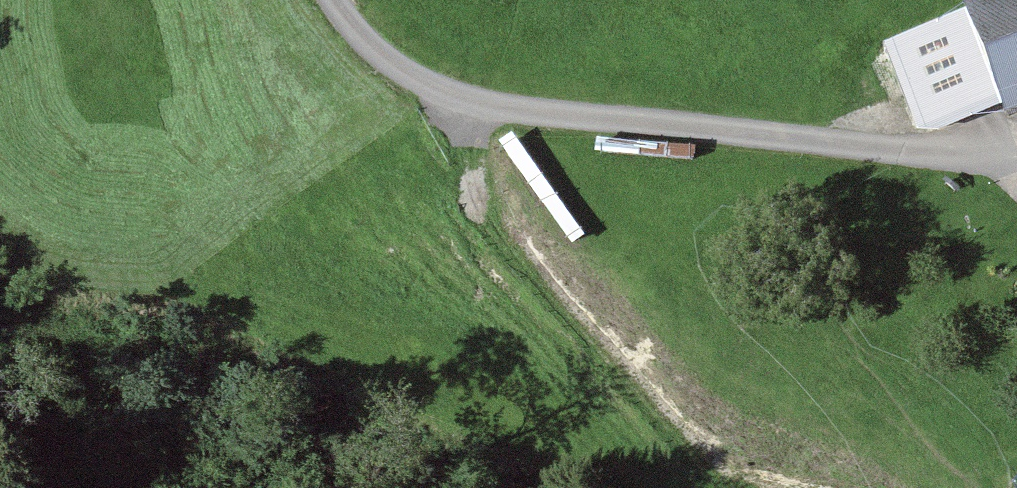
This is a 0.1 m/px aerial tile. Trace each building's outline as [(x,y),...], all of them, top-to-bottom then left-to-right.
[(994,106),(1016,97),(1016,0),(1008,0),(962,18),(994,104),(994,106)]
